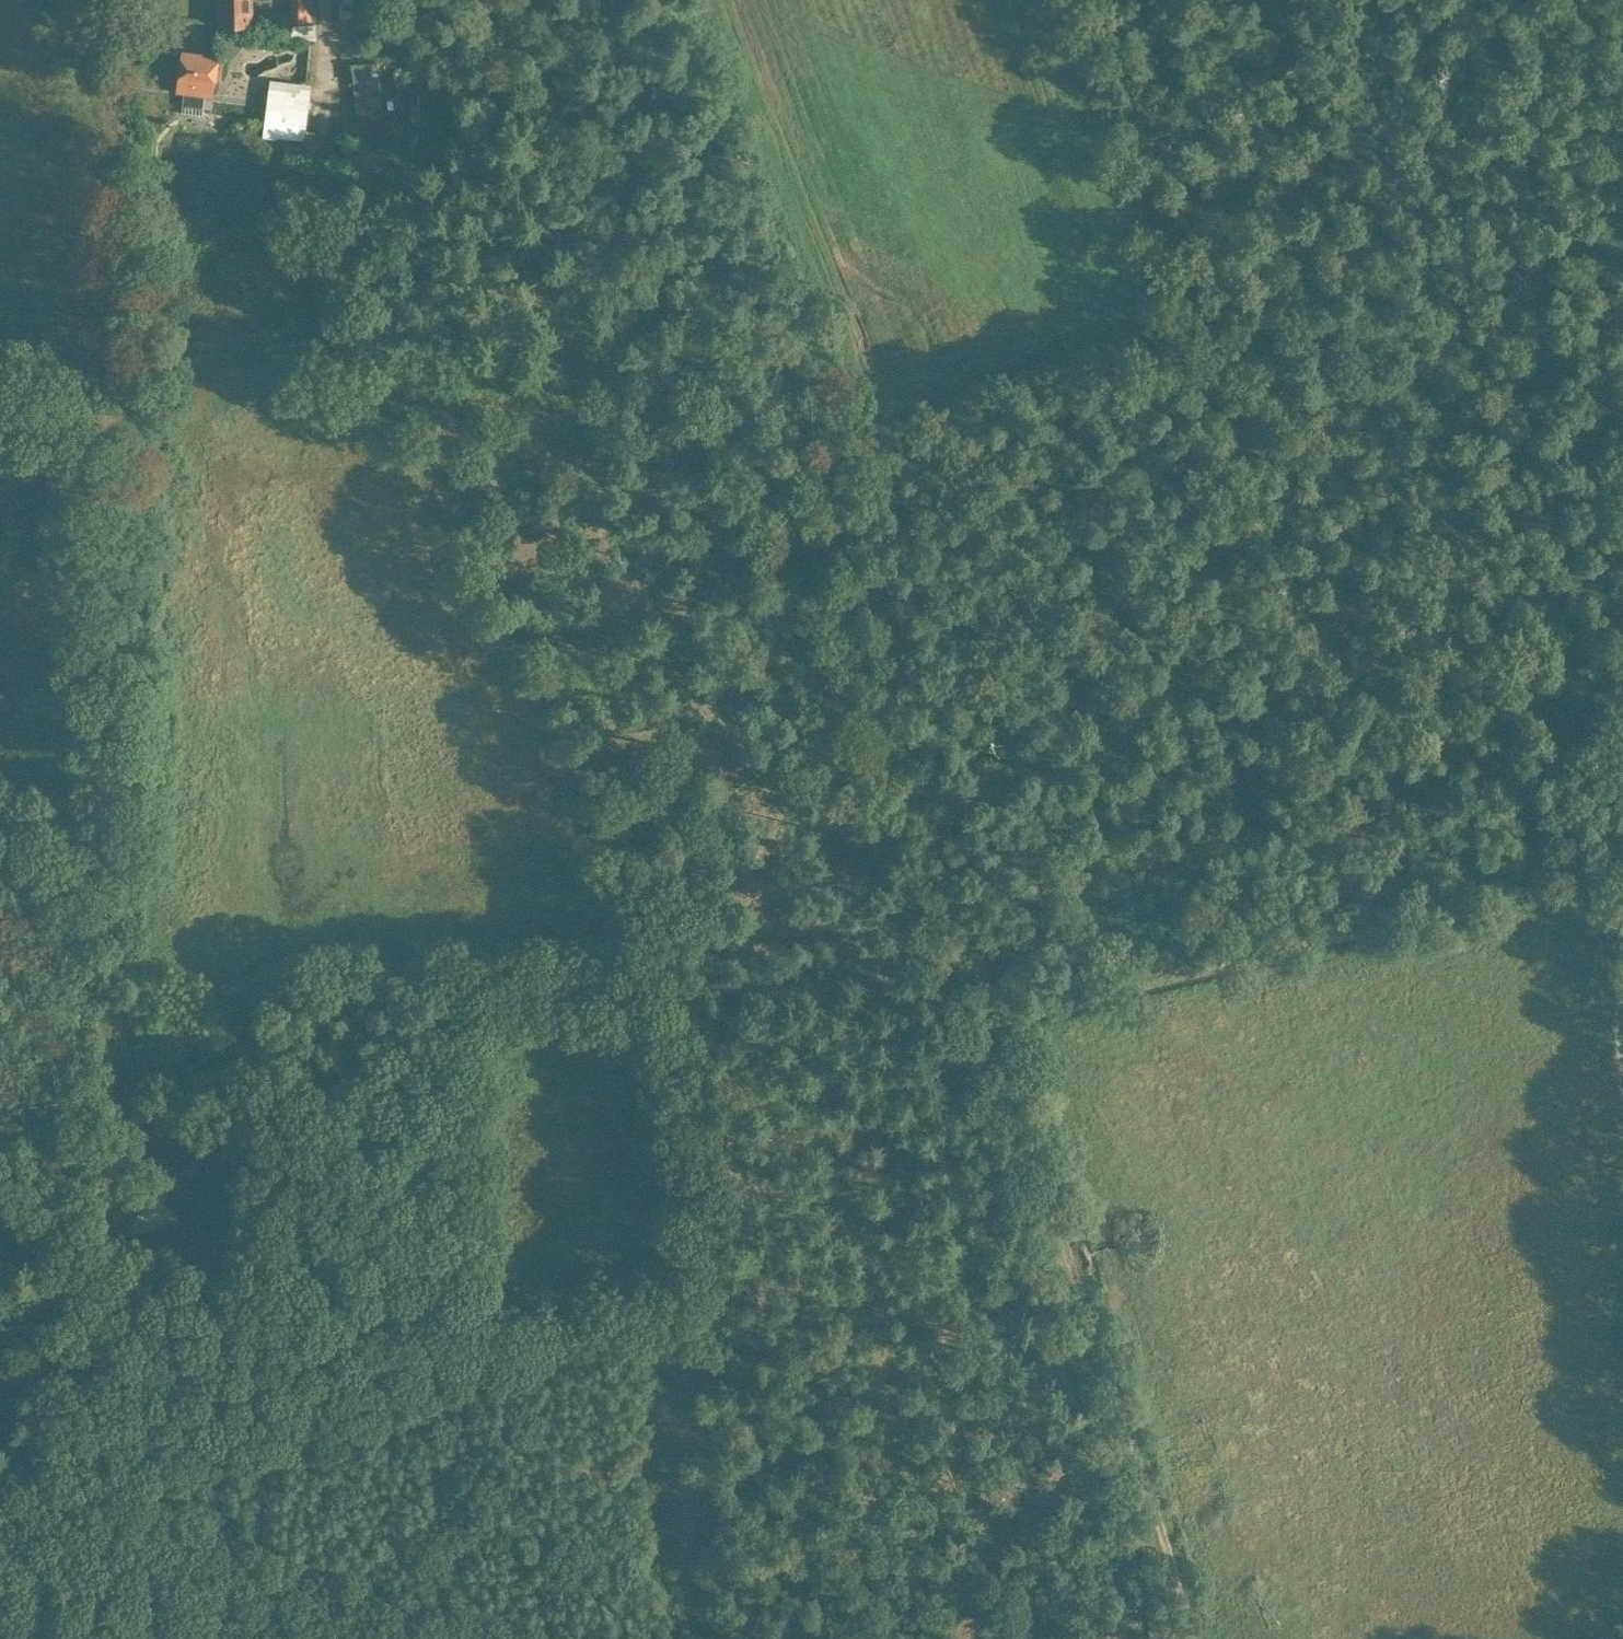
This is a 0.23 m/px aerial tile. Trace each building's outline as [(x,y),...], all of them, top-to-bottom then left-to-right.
[(219,26),(253,25),(253,0),(219,0),(219,26)] [(311,21),(311,5),(293,5),(293,21),(311,21)] [(314,40),(314,22),(289,22),(289,40),(314,40)] [(177,90),(213,95),(219,56),(182,51),(177,90)] [(352,113),(380,112),(378,60),(351,61),(352,113)] [(272,84),(266,134),(304,138),(310,88),(272,84)]
